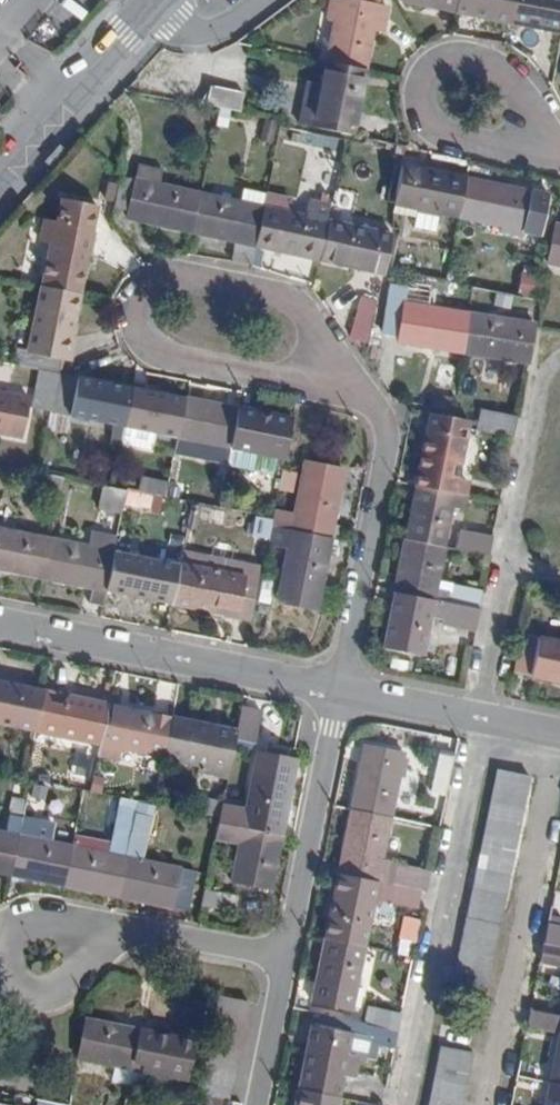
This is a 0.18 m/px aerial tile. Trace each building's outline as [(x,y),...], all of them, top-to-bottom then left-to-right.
[(365,70),(373,29),(378,6),(379,0),(332,0),(328,22),(334,23),(326,62),(365,70)] [(457,4),(458,0),(401,0),(401,1),(446,10),(447,2),(457,4)] [(509,23),(513,0),(458,0),(457,4),(468,6),(466,14),(509,23)] [(559,33),(559,0),(513,0),(509,23),(559,33)] [(446,10),(456,12),(457,4),(447,2),(446,10)] [(456,12),(466,14),(468,6),(457,4),(456,12)] [(373,29),(384,31),(388,8),(378,6),(373,29)] [(300,125),(352,134),(365,70),(326,62),(322,84),(309,82),(300,125)] [(207,106),(241,112),(245,93),(211,86),(207,106)] [(149,224),(192,233),(201,193),(161,184),(164,170),(142,165),(139,180),(121,176),(114,208),(150,216),(149,224)] [(440,213),(459,217),(467,178),(402,165),(394,203),(397,204),(416,208),(420,209),(416,227),(436,232),(440,213)] [(503,219),(541,227),(548,195),(467,178),(459,217),(501,226),(503,219)] [(242,202),(264,207),(267,194),(245,189),(242,202)] [(235,235),(257,240),(264,207),(242,202),(201,193),(192,233),(233,242),(235,235)] [(255,246),(318,261),(327,220),(331,204),(309,199),(306,216),(286,211),(289,199),(267,194),(264,207),(257,240),(255,246)] [(395,214),(415,218),(416,208),(397,204),(395,214)] [(42,287),(80,295),(97,212),(65,205),(61,223),(45,219),(40,242),(51,244),(42,287)] [(375,265),(386,267),(393,235),(327,220),(318,261),(374,273),(375,265)] [(559,265),(559,226),(556,225),(548,262),(559,265)] [(228,262),(251,266),(255,246),(257,240),(235,235),(233,242),(228,262)] [(520,292),(542,297),(547,275),(524,271),(520,292)] [(62,359),(68,360),(80,295),(42,287),(34,331),(40,333),(36,353),(19,349),(16,365),(41,370),(59,374),(62,359)] [(354,337),(370,341),(379,301),(363,297),(354,337)] [(421,346),(463,353),(469,313),(404,303),(399,335),(422,339),(421,346)] [(463,353),(528,363),(534,327),(534,323),(469,313),(463,353)] [(33,409),(51,412),(59,374),(41,370),(33,409)] [(120,446),(124,427),(131,388),(59,374),(51,412),(47,430),(67,434),(70,416),(115,425),(111,444),(120,446)] [(155,434),(177,438),(185,399),(131,388),(124,427),(120,446),(151,452),(155,434)] [(22,437),(29,399),(0,393),(0,433),(22,437)] [(227,466),(230,449),(238,409),(185,399),(177,438),(174,454),(185,457),(189,441),(215,446),(213,457),(219,458),(217,470),(226,472),(227,466)] [(278,458),(286,460),(294,420),(238,409),(230,449),(278,458)] [(477,431),(514,439),(518,419),(482,411),(477,431)] [(469,482),(458,480),(470,429),(471,421),(433,413),(429,431),(426,431),(416,485),(466,495),(469,482)] [(227,466),(274,476),(278,458),(230,449),(227,466)] [(291,531),(330,539),(344,469),(305,461),(295,514),(291,531)] [(41,486),(60,490),(63,476),(43,472),(41,486)] [(136,491),(166,497),(169,482),(139,476),(136,491)] [(97,510),(121,515),(125,489),(103,484),(97,510)] [(453,509),(463,511),(466,495),(416,485),(405,538),(445,546),(453,509)] [(187,527),(198,529),(203,506),(191,504),(187,527)] [(272,527),(291,531),(295,514),(275,510),(273,522),(272,527)] [(270,538),(272,527),(273,522),(258,518),(254,535),(270,538)] [(277,602),(315,609),(330,539),(291,531),(272,527),(270,538),(268,546),(288,550),(277,602)] [(43,578),(51,539),(0,528),(0,562),(1,563),(0,568),(0,569),(43,578)] [(459,549),(490,556),(494,537),(463,530),(459,549)] [(93,582),(107,585),(114,551),(116,538),(93,534),(90,547),(51,539),(43,578),(85,587),(87,581),(93,582)] [(451,592),(437,589),(445,546),(405,538),(395,592),(479,610),(483,591),(453,585),(451,592)] [(106,590),(172,603),(179,565),(114,551),(107,585),(106,590)] [(237,609),(251,612),(260,567),(182,552),(179,565),(172,603),(235,616),(237,609)] [(88,604),(103,608),(106,590),(107,585),(93,582),(88,604)] [(384,645),(423,654),(431,615),(443,617),(442,624),(474,631),(479,610),(395,592),(384,645)] [(559,683),(559,641),(522,633),(514,671),(529,675),(529,677),(559,683)] [(36,732),(43,692),(0,683),(0,725),(36,732)] [(81,736),(101,739),(108,706),(43,692),(36,732),(80,741),(81,736)] [(122,750),(165,759),(173,719),(108,706),(101,739),(98,756),(119,761),(122,750)] [(235,741),(255,745),(262,710),(242,706),(237,732),(235,741)] [(199,776),(227,782),(235,741),(237,732),(173,719),(165,759),(201,767),(199,776)] [(352,808),(391,816),(404,753),(366,745),(352,808)] [(243,829),(282,836),(297,761),(257,754),(246,812),(221,808),(219,819),(218,823),(229,826),(243,829)] [(432,793),(445,797),(454,757),(440,754),(432,793)] [(494,786),(527,793),(531,776),(497,769),(494,786)] [(491,802),(524,809),(527,793),(494,786),(491,802)] [(10,816),(23,819),(26,801),(12,798),(9,816),(10,816)] [(194,814),(219,819),(221,808),(222,804),(197,798),(194,814)] [(110,854),(74,847),(66,887),(119,898),(132,833),(138,805),(138,802),(120,799),(112,844),(110,854)] [(487,818),(520,826),(524,809),(491,802),(487,818)] [(132,833),(148,836),(154,808),(138,805),(132,833)] [(427,892),(431,870),(396,863),(397,862),(382,859),(391,816),(352,808),(343,853),(347,854),(343,875),(421,890),(427,892)] [(7,834),(19,837),(22,821),(23,819),(10,816),(7,834)] [(484,835),(517,842),(520,826),(487,818),(484,835)] [(12,877),(66,887),(74,847),(51,843),(53,832),(27,827),(28,822),(22,821),(19,837),(12,877)] [(227,842),(240,845),(243,829),(229,826),(227,842)] [(232,883),(271,891),(282,836),(243,829),(240,845),(232,883)] [(12,877),(19,837),(7,834),(0,833),(0,874),(12,877)] [(119,898),(188,912),(195,873),(143,862),(148,836),(132,833),(119,898)] [(480,852),(513,858),(517,842),(484,835),(480,852)] [(110,854),(112,844),(76,837),(74,847),(110,854)] [(477,867),(510,874),(513,858),(480,852),(477,867)] [(474,884),(507,891),(510,874),(477,867),(474,884)] [(325,938),(365,946),(373,904),(381,906),(382,900),(417,908),(421,890),(343,875),(339,897),(334,897),(325,938)] [(470,900),(503,907),(507,891),(474,884),(470,900)] [(202,908),(235,915),(238,899),(205,891),(202,908)] [(559,913),(559,892),(555,891),(551,911),(559,913)] [(467,917),(500,923),(503,907),(470,900),(467,917)] [(413,956),(422,918),(407,915),(397,952),(413,956)] [(464,933),(497,940),(500,923),(467,917),(464,933)] [(460,950),(493,957),(497,940),(464,933),(460,950)] [(352,1007),(356,988),(365,946),(325,938),(312,1005),(351,1013),(352,1007)] [(544,944),(540,962),(559,966),(559,948),(544,944)] [(457,968),(490,975),(493,957),(460,950),(457,968)] [(352,1007),(360,1009),(364,989),(356,988),(352,1007)] [(365,1024),(399,1031),(403,1013),(368,1007),(365,1024)] [(559,1086),(559,1017),(530,1011),(527,1027),(558,1034),(549,1084),(559,1086)] [(345,1077),(356,1080),(361,1059),(349,1056),(354,1035),(369,1038),(369,1041),(396,1047),(399,1031),(365,1024),(320,1014),(312,1050),(307,1049),(298,1090),(340,1099),(345,1077)] [(112,1084),(130,1088),(141,1032),(85,1020),(77,1060),(116,1068),(112,1084)] [(147,1074),(185,1081),(193,1042),(141,1032),(130,1088),(144,1091),(147,1074)] [(361,1059),(365,1060),(369,1041),(369,1038),(354,1035),(349,1056),(361,1059)] [(437,1064),(470,1070),(473,1053),(440,1046),(437,1064)] [(517,1077),(530,1080),(533,1065),(520,1063),(517,1077)] [(433,1080),(466,1087),(470,1070),(437,1064),(433,1080)] [(430,1096),(463,1103),(466,1087),(433,1080),(430,1096)] [(549,1084),(544,1104),(559,1104),(559,1086),(549,1084)] [(340,1099),(298,1090),(295,1104),(339,1104),(340,1099)] [(463,1103),(430,1096),(428,1104),(463,1104),(463,1103)] [(229,1103),(200,1097),(198,1104),(228,1104),(229,1103)]
